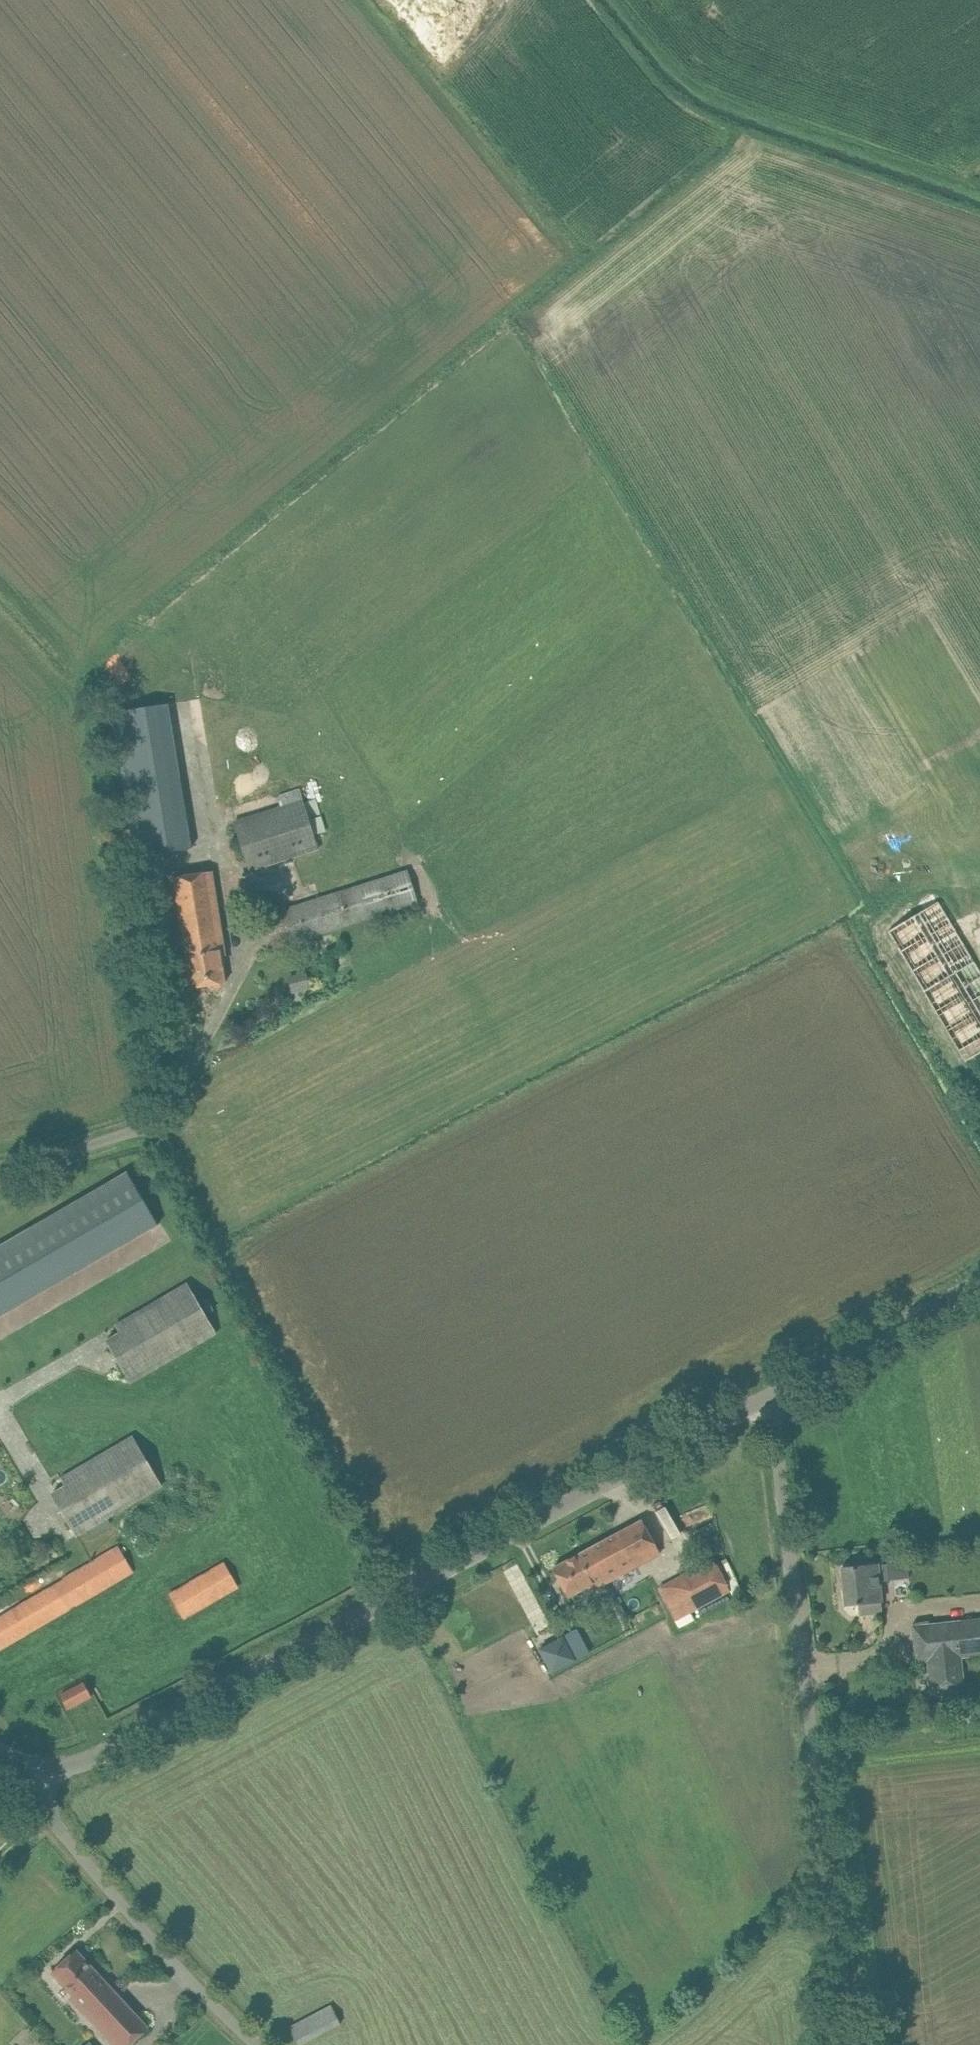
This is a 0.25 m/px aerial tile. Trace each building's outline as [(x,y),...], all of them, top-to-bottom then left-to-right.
[(114,746),(124,810),(167,804),(153,731),(114,737),(116,746),(114,746)] [(280,807),(233,821),(247,870),(318,850),(300,788),(277,795),(280,807)] [(198,808),(116,821),(123,862),(205,849),(198,808)] [(273,947),(292,941),(417,902),(407,870),(277,911),(275,902),(262,906),(265,915),(263,916),(273,947)] [(174,877),(189,968),(192,988),(225,982),(221,956),(225,955),(212,871),(174,877)] [(940,899),(890,929),(963,1061),(979,1052),(979,970),(940,899)] [(173,1249),(142,1180),(0,1242),(0,1321),(29,1308),(30,1311),(173,1249)] [(106,1339),(131,1384),(217,1333),(187,1282),(114,1324),(119,1331),(106,1339)] [(132,1434),(60,1476),(65,1485),(50,1494),(76,1537),(163,1486),(132,1434)] [(553,1568),(562,1586),(567,1595),(587,1585),(591,1591),(660,1553),(642,1520),(553,1568)] [(133,1570),(119,1547),(31,1598),(24,1586),(0,1600),(0,1647),(133,1570)] [(979,1592),(979,1554),(900,1562),(904,1600),(979,1592)] [(691,1613),(728,1593),(731,1592),(714,1560),(699,1568),(702,1573),(691,1579),(688,1574),(674,1581),(691,1613)] [(172,1591),(186,1619),(243,1588),(229,1561),(172,1591)] [(841,1568),(845,1605),(858,1603),(859,1615),(882,1613),(879,1581),(889,1580),(887,1564),(841,1568)] [(930,1657),(929,1657),(929,1659),(933,1692),(963,1689),(960,1656),(979,1654),(979,1620),(934,1624),(937,1657),(930,1657)] [(560,1635),(537,1648),(550,1671),(573,1658),(560,1635)] [(68,1708),(91,1696),(84,1682),(60,1695),(68,1708)] [(66,1986),(71,1992),(68,1995),(114,2044),(129,2044),(148,2027),(76,1949),(52,1971),(66,1986)] [(306,2018),(288,2028),(298,2044),(299,2044),(341,2022),(331,2004),(306,2018)]
